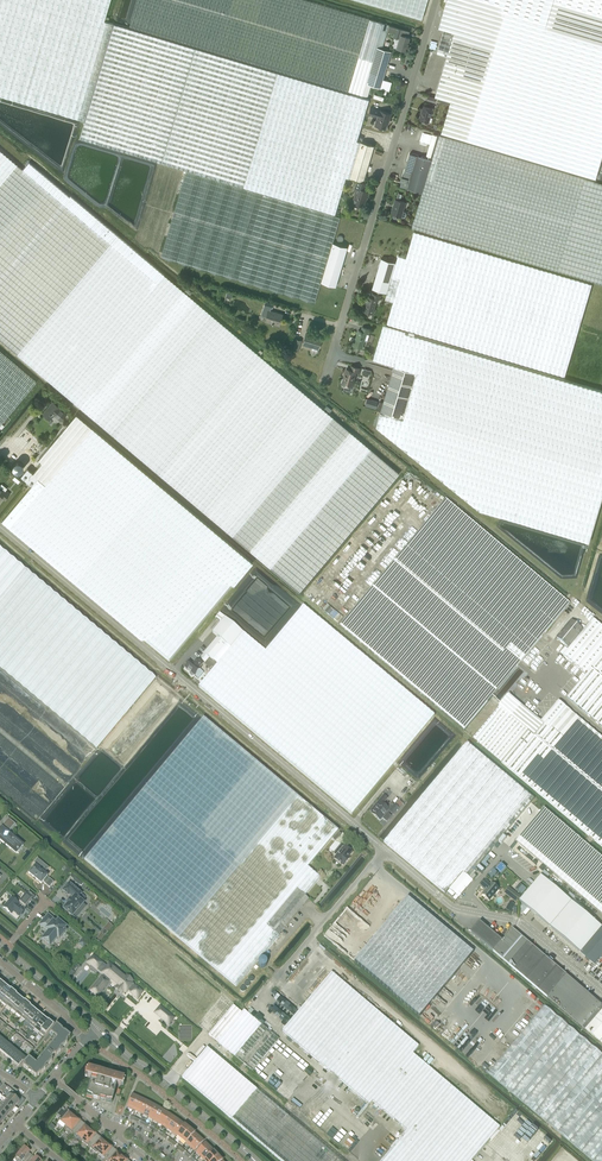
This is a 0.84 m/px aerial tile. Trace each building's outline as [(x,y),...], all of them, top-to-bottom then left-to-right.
[(356,140),(368,99),(281,73),(104,21),(110,0),(0,0),(0,96),(84,121),(80,137),(334,213),(345,176),(356,140)] [(382,48),(389,25),(384,23),(306,0),(137,0),(129,26),(286,72),(362,95),(367,97),(370,87),(375,88),(376,85),(382,87),(384,79),(382,78),(369,74),(377,47),(382,48)] [(421,18),(426,0),(360,0),(421,18)] [(439,27),(444,29),(469,36),(450,100),(441,132),(595,178),(601,156),(601,47),(545,30),(545,29),(547,22),(553,0),(447,0),(439,27)] [(545,29),(601,46),(601,0),(553,0),(547,22),(545,29)] [(409,36),(407,35),(408,31),(397,28),(395,33),(398,34),(397,37),(399,38),(396,47),(405,50),(409,36)] [(437,92),(436,96),(450,100),(469,36),(444,29),(437,52),(448,55),(437,91),(437,92)] [(390,51),(382,48),(377,47),(369,74),(382,78),(390,51)] [(429,122),(433,108),(423,105),(424,105),(420,119),(429,122)] [(387,122),(390,113),(379,109),(379,110),(370,107),(368,113),(375,116),(376,114),(377,114),(374,124),(385,128),(387,122)] [(432,159),(422,192),(412,228),(557,271),(601,284),(601,183),(585,178),(439,135),(432,159)] [(373,145),(356,140),(345,176),(362,181),(373,145)] [(0,150),(0,340),(299,592),(399,473),(70,195),(69,196),(40,172),(34,179),(0,150)] [(422,192),(432,159),(419,155),(410,153),(400,186),(408,189),(408,188),(422,192)] [(315,302),(321,281),(333,242),(341,217),(210,178),(186,171),(161,256),(210,271),(315,302)] [(363,205),(367,190),(365,189),(367,183),(356,180),(353,190),(355,191),(352,202),(363,205)] [(393,214),(402,216),(405,217),(405,216),(406,213),(406,212),(403,211),(406,202),(396,199),(394,204),(396,204),(393,214)] [(387,323),(528,365),(565,376),(592,283),(414,230),(406,257),(398,255),(396,262),(387,293),(385,299),(393,301),(387,323)] [(348,247),(333,242),(321,281),(336,285),(348,247)] [(372,288),(387,293),(396,262),(381,257),(372,288)] [(379,299),(380,296),(373,294),(372,297),(368,296),(365,304),(364,303),(362,310),(373,313),(377,299),(379,299)] [(281,318),(282,314),(269,310),(266,320),(276,323),(278,317),(281,318)] [(395,365),(418,372),(404,418),(381,411),(376,426),(422,462),(479,510),(589,542),(601,497),(601,389),(405,331),(383,324),(373,359),(395,365)] [(362,348),(364,341),(367,342),(369,334),(368,334),(370,329),(362,326),(361,330),(358,329),(355,340),(353,345),(362,348)] [(319,348),(322,337),(307,333),(303,343),(319,348)] [(1,429),(10,418),(7,416),(36,382),(0,352),(0,428),(1,429)] [(359,373),(360,368),(352,365),(351,369),(347,368),(342,383),(352,386),(357,372),(359,373)] [(418,372),(395,365),(381,411),(404,418),(418,372)] [(51,419),(53,415),(59,420),(66,412),(53,401),(43,412),(51,419)] [(45,484),(92,428),(75,414),(37,459),(41,463),(32,473),(45,484)] [(34,482),(2,520),(140,637),(169,662),(252,563),(223,538),(92,428),(45,484),(32,473),(28,477),(34,482)] [(9,493),(6,490),(5,491),(0,487),(0,497),(1,496),(4,499),(9,493)] [(502,763),(566,817),(601,847),(601,737),(562,703),(559,701),(541,721),(509,694),(501,703),(493,696),(517,666),(522,662),(569,604),(445,500),(339,626),(502,763)] [(96,749),(156,678),(0,547),(0,669),(96,749)] [(265,651),(243,633),(230,648),(217,664),(198,686),(352,815),(434,716),(303,605),(265,651)] [(212,633),(217,637),(230,648),(243,633),(225,618),(212,633)] [(563,656),(586,675),(567,698),(601,727),(601,626),(593,618),(583,630),(569,649),(563,656)] [(556,638),(569,649),(583,630),(571,620),(556,638)] [(209,658),(217,664),(230,648),(217,637),(199,658),(205,663),(209,658)] [(190,661),(184,668),(190,672),(189,673),(192,676),(193,675),(194,676),(200,669),(199,668),(202,664),(196,659),(193,663),(190,661)] [(236,987),(279,936),(267,927),(297,890),(305,896),(320,878),(308,868),(338,831),(203,718),(84,860),(236,987)] [(446,894),(449,889),(463,872),(473,880),(476,876),(475,875),(478,871),(476,869),(525,810),(534,799),(467,743),(412,808),(384,842),(446,894)] [(382,805),(387,798),(384,795),(378,802),(380,803),(378,806),(377,805),(375,808),(374,807),(371,811),(373,812),(372,813),(380,820),(389,810),(382,805)] [(390,812),(394,816),(403,803),(399,800),(390,812)] [(544,808),(516,841),(601,914),(601,856),(544,808)] [(7,832),(14,824),(8,819),(0,829),(0,840),(10,849),(15,853),(17,850),(18,851),(19,850),(18,849),(21,845),(23,846),(23,845),(7,832)] [(342,835),(339,832),(333,840),(336,842),(342,835)] [(342,865),(344,866),(350,859),(348,857),(353,852),(345,846),(344,847),(341,845),(333,853),(336,856),(334,859),(336,861),(336,862),(338,864),(339,864),(341,866),(342,865)] [(35,865),(28,873),(41,884),(43,881),(44,883),(49,887),(54,882),(49,878),(48,878),(47,877),(47,876),(48,876),(47,875),(44,872),(44,871),(45,872),(48,868),(37,859),(34,863),(36,865),(36,866),(35,865)] [(501,864),(496,870),(501,874),(506,868),(501,864)] [(493,870),(488,875),(492,879),(498,874),(493,870)] [(463,872),(449,889),(459,897),(473,880),(463,872)] [(601,956),(601,927),(541,875),(519,901),(594,965),(601,956)] [(482,894),(489,901),(499,889),(492,883),(490,885),(485,880),(480,886),(483,889),(484,889),(486,890),(482,894)] [(79,898),(82,894),(69,883),(62,891),(68,896),(69,895),(73,898),(71,900),(70,899),(66,904),(67,904),(63,909),(72,917),(84,902),(79,898)] [(520,884),(515,889),(522,895),(527,889),(520,884)] [(511,897),(510,898),(516,902),(521,897),(509,888),(505,892),(511,897)] [(267,927),(279,936),(309,900),(305,896),(297,890),(267,927)] [(3,907),(11,914),(13,911),(19,916),(25,909),(19,904),(12,897),(3,907)] [(408,897),(354,961),(419,1017),(474,952),(408,897)] [(510,902),(506,910),(510,912),(515,905),(510,902)] [(47,944),(46,944),(47,945),(47,944),(49,946),(57,937),(59,938),(65,931),(63,930),(65,927),(58,921),(56,923),(53,922),(54,920),(48,915),(40,925),(46,930),(47,929),(50,931),(42,940),(44,941),(43,942),(44,942),(47,944)] [(493,951),(503,940),(481,922),(472,932),(493,951)] [(494,951),(509,965),(528,942),(513,928),(494,951)] [(567,975),(528,942),(509,965),(548,998),(567,975)] [(104,974),(93,987),(99,993),(110,980),(118,986),(115,988),(122,994),(124,991),(126,993),(128,990),(138,997),(142,992),(136,986),(135,987),(132,985),(133,984),(131,983),(132,982),(126,976),(125,978),(117,971),(118,970),(112,965),(111,966),(109,965),(107,967),(93,956),(88,962),(93,966),(94,965),(98,968),(99,968),(103,972),(102,973),(104,974)] [(500,1128),(413,1054),(419,1047),(331,973),(282,1031),(369,1105),(372,1101),(407,1131),(381,1160),(471,1160),(500,1128)] [(548,998),(583,1028),(584,1026),(587,1028),(601,1010),(601,1006),(601,1005),(601,1004),(567,975),(548,998)] [(0,994),(0,1000),(2,1002),(11,990),(10,991),(6,987),(0,994)] [(11,990),(2,1002),(6,1005),(16,994),(11,990)] [(16,994),(6,1005),(11,1009),(20,999),(16,995),(16,994)] [(20,999),(11,1009),(16,1013),(25,1002),(24,1002),(20,999)] [(25,1002),(16,1013),(20,1017),(21,1016),(30,1006),(25,1002)] [(232,1005),(208,1034),(209,1034),(215,1039),(234,1056),(235,1056),(243,1063),(287,1100),(314,1068),(244,1009),(241,1012),(232,1005)] [(30,1006),(21,1016),(20,1017),(25,1021),(34,1010),(30,1007),(30,1006)] [(155,1013),(168,1024),(174,1018),(160,1006),(155,1013)] [(568,1026),(545,1006),(539,1013),(488,1074),(592,1160),(601,1160),(601,1054),(568,1026)] [(34,1010),(25,1021),(30,1025),(39,1014),(34,1010)] [(587,1028),(585,1029),(601,1043),(601,1010),(587,1028)] [(36,1026),(43,1018),(39,1014),(30,1025),(35,1029),(36,1026)] [(43,1018),(36,1026),(35,1029),(39,1032),(48,1021),(48,1022),(43,1018)] [(48,1021),(39,1032),(44,1037),(53,1026),(48,1021)] [(36,1065),(29,1059),(23,1066),(36,1078),(40,1073),(41,1074),(52,1060),(51,1059),(54,1055),(56,1056),(67,1042),(66,1041),(70,1037),(64,1033),(61,1031),(62,1030),(56,1026),(50,1033),(57,1039),(36,1065)] [(11,1047),(7,1043),(0,1051),(5,1055),(11,1047)] [(9,1059),(16,1051),(11,1047),(5,1055),(9,1059)] [(209,1050),(207,1048),(182,1078),(185,1080),(210,1101),(217,1107),(282,1160),(340,1160),(209,1050)] [(14,1063),(21,1055),(16,1051),(9,1059),(14,1063),(13,1063),(14,1063)] [(21,1055),(14,1063),(18,1067),(26,1059),(21,1055)] [(125,1080),(105,1074),(100,1073),(86,1069),(86,1070),(88,1070),(87,1077),(91,1078),(87,1094),(93,1097),(92,1099),(105,1102),(106,1101),(112,1101),(117,1085),(121,1086),(121,1085),(123,1080),(125,1080)] [(9,1093),(5,1097),(15,1106),(19,1101),(9,1093)] [(133,1109),(138,1097),(132,1094),(127,1107),(133,1109)] [(15,1106),(5,1097),(5,1098),(7,1099),(3,1104),(11,1110),(15,1106)] [(138,1111),(144,1099),(138,1097),(133,1109),(138,1111)] [(143,1114),(149,1102),(144,1099),(138,1111),(143,1114)] [(148,1117),(155,1105),(149,1102),(143,1114),(148,1117)] [(3,1104),(0,1107),(0,1109),(8,1115),(11,1110),(3,1104)] [(153,1119),(160,1108),(155,1105),(148,1117),(153,1119)] [(158,1122),(165,1111),(160,1108),(153,1119),(158,1122)] [(60,1109),(56,1114),(60,1117),(57,1120),(58,1121),(59,1120),(63,1123),(65,1125),(64,1126),(65,1127),(75,1116),(71,1113),(71,1114),(66,1110),(64,1112),(60,1109)] [(163,1125),(170,1114),(165,1111),(158,1122),(163,1125)] [(170,1114),(163,1125),(168,1129),(175,1117),(170,1114)] [(65,1127),(64,1128),(65,1129),(66,1128),(70,1131),(72,1133),(71,1134),(72,1135),(73,1134),(82,1123),(79,1121),(77,1120),(78,1119),(75,1116),(65,1127)] [(172,1132),(180,1121),(175,1117),(168,1129),(172,1132)] [(177,1135),(185,1124),(180,1121),(172,1132),(177,1135)] [(82,1123),(73,1134),(74,1135),(75,1134),(79,1137),(81,1138),(80,1139),(81,1140),(91,1129),(87,1126),(86,1127),(82,1123)] [(181,1139),(190,1128),(185,1124),(177,1135),(181,1139)] [(186,1143),(195,1132),(190,1128),(181,1139),(186,1143)] [(81,1140),(80,1141),(81,1142),(82,1141),(86,1145),(88,1146),(87,1147),(88,1148),(98,1137),(95,1134),(93,1133),(94,1132),(91,1129),(81,1140)] [(190,1146),(199,1136),(195,1132),(186,1143),(190,1146)] [(199,1136),(190,1146),(194,1150),(204,1140),(199,1136)] [(98,1137),(88,1148),(89,1149),(90,1148),(96,1153),(95,1154),(96,1155),(97,1154),(106,1142),(103,1139),(102,1140),(98,1137)] [(492,1158),(496,1160),(505,1160),(517,1147),(508,1140),(492,1158)] [(106,1142),(97,1154),(98,1155),(99,1153),(105,1158),(104,1159),(105,1160),(114,1150),(109,1146),(110,1145),(106,1142)] [(200,1156),(210,1147),(206,1142),(196,1152),(200,1156)] [(31,1155),(27,1151),(28,1150),(24,1147),(14,1159),(15,1159),(15,1160),(26,1160),(31,1155)] [(210,1147),(200,1156),(204,1160),(214,1151),(210,1147)] [(104,1160),(118,1160),(122,1156),(119,1153),(118,1154),(114,1150),(105,1160),(104,1160)] [(204,1160),(205,1160),(212,1160),(218,1155),(214,1151),(204,1160)]
